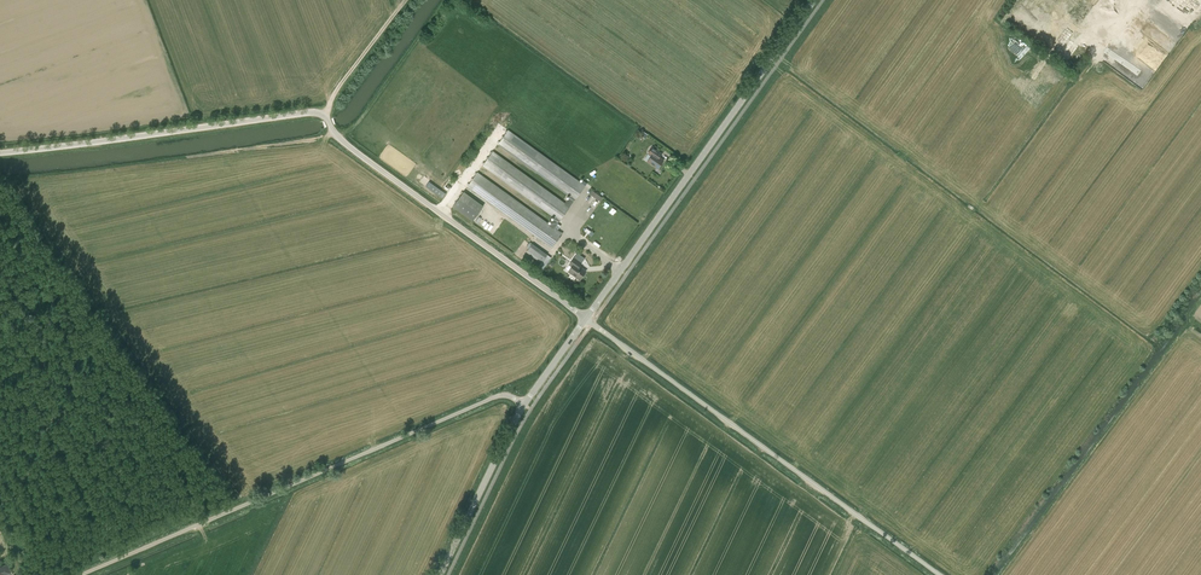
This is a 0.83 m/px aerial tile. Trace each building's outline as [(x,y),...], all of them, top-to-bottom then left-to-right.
[(1024,2),(1021,0),(1018,0),(1012,9),(1056,37),(1074,9),(1060,0),(1025,0),(1024,2)] [(1095,6),(1109,15),(1112,12),(1117,15),(1127,0),(1099,0),(1095,6)] [(1185,18),(1160,0),(1118,60),(1143,78),(1185,18)] [(561,233),(558,230),(561,226),(556,223),(558,220),(559,220),(569,206),(574,199),(584,185),(508,129),(497,144),(570,196),(565,203),(492,150),(482,165),(554,217),(549,224),(477,171),(467,186),(551,247),(561,233)] [(657,168),(663,160),(656,155),(659,151),(657,150),(652,146),(647,153),(651,155),(647,161),(657,168)] [(438,196),(441,191),(431,183),(427,188),(438,196)] [(590,190),(588,195),(600,200),(602,196),(590,190)] [(483,206),(464,192),(453,206),(473,221),(483,206)] [(596,205),(593,210),(598,213),(601,208),(596,205)] [(542,270),(551,258),(531,243),(531,245),(529,243),(526,247),(528,249),(526,251),(541,262),(538,267),(542,270)] [(579,279),(585,270),(578,265),(581,262),(574,257),(571,261),(574,262),(567,271),(579,279)] [(11,573),(8,564),(4,566),(3,566),(0,567),(0,574),(7,574),(9,573),(10,573),(11,573)]
